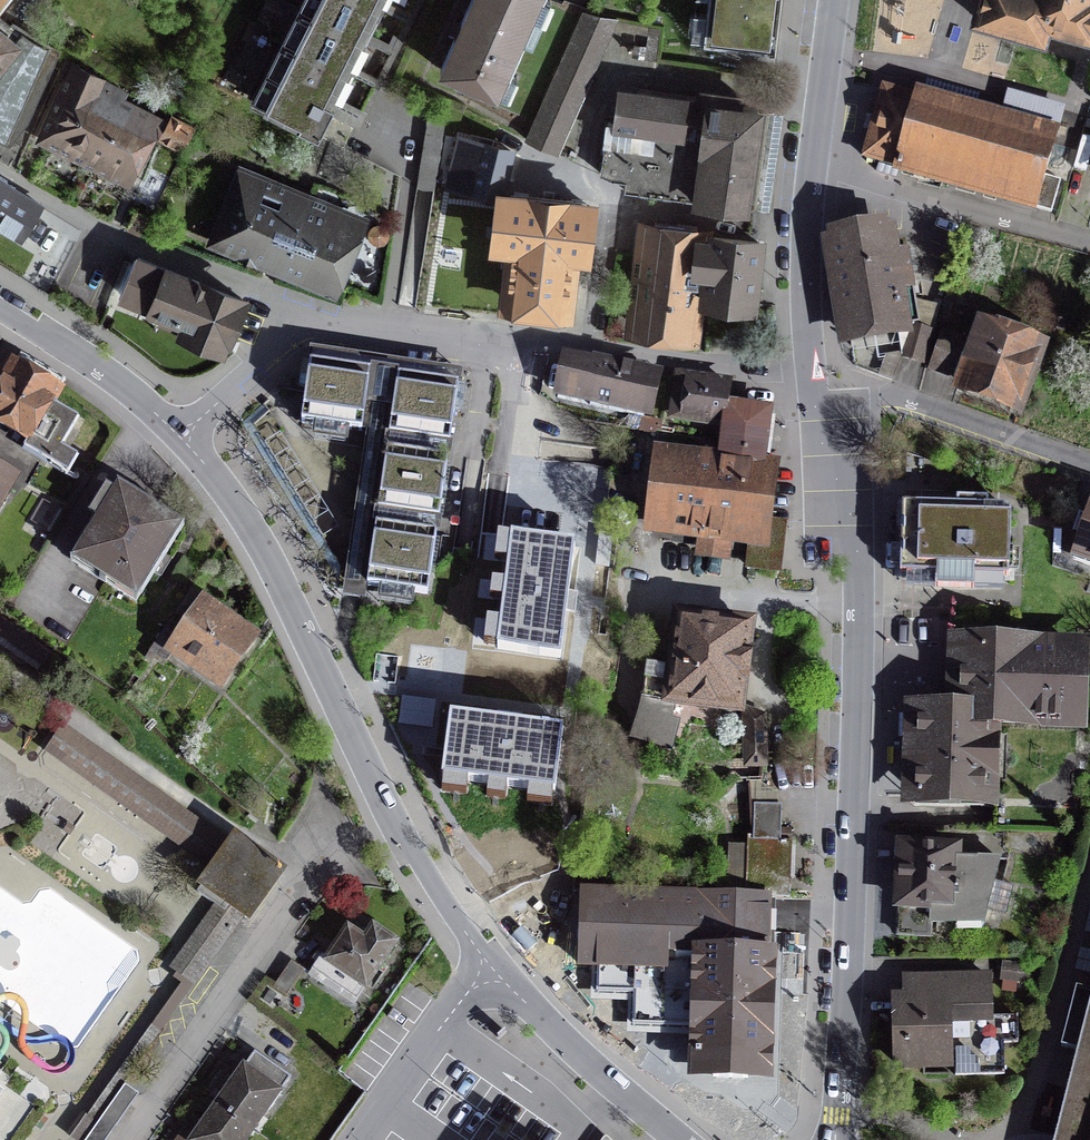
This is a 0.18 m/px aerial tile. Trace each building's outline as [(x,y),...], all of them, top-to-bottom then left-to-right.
[(8,0),(0,0),(0,10),(8,0)] [(274,67),(284,72),(267,105),(318,130),(382,0),(307,0),(274,67)] [(524,13),(493,0),(470,0),(438,71),(488,93),(524,13)] [(553,0),(530,0),(524,13),(488,93),(486,99),(535,121),(583,13),(553,0)] [(524,13),(530,0),(493,0),(524,13)] [(780,0),(709,0),(705,40),(776,46),(780,0)] [(976,18),(1043,37),(1047,23),(1089,35),(1089,0),(981,0),(976,18)] [(11,140),(57,49),(0,16),(0,134),(11,140)] [(47,132),(85,152),(98,127),(81,119),(101,79),(65,58),(58,77),(69,80),(47,132)] [(903,93),(884,88),(864,157),(897,166),(897,169),(1035,208),(1035,207),(1051,211),(1058,185),(1043,181),(1056,134),(1055,133),(1062,110),(1010,95),(1003,119),(922,95),(926,83),(908,78),(903,93)] [(81,119),(98,127),(138,147),(150,123),(112,103),(119,88),(101,79),(81,119)] [(765,105),(621,87),(617,118),(608,189),(692,200),(752,207),(765,105)] [(192,126),(172,116),(161,137),(181,148),(192,126)] [(125,173),(138,147),(98,127),(85,152),(125,173)] [(500,196),(510,151),(463,140),(452,185),(500,196)] [(0,164),(0,230),(24,244),(48,203),(5,178),(11,170),(0,164)] [(360,215),(245,166),(214,240),(329,289),(360,215)] [(592,205),(503,193),(494,260),(508,262),(502,301),(565,309),(573,252),(585,254),(592,205)] [(677,225),(635,220),(631,254),(640,255),(631,324),(697,332),(703,287),(707,287),(709,269),(697,268),(701,235),(676,232),(677,225)] [(902,229),(834,240),(851,339),(898,331),(896,323),(917,320),(902,229)] [(751,304),(758,243),(701,235),(697,268),(709,269),(707,287),(706,299),(751,304)] [(141,241),(119,294),(231,341),(253,288),(141,241)] [(1040,327),(967,304),(943,381),(1016,404),(1040,327)] [(923,360),(930,332),(916,329),(913,340),(905,338),(902,356),(923,360)] [(11,347),(0,365),(0,415),(25,430),(20,438),(68,467),(78,450),(61,440),(78,412),(54,398),(65,379),(11,347)] [(371,371),(310,362),(302,423),(362,431),(371,371)] [(653,382),(570,362),(561,397),(644,417),(653,382)] [(733,399),(736,373),(675,365),(669,419),(723,426),(726,398),(733,399)] [(458,384),(398,375),(389,435),(450,444),(458,384)] [(764,463),(771,403),(733,399),(726,398),(723,426),(720,449),(656,441),(646,531),(700,537),(698,554),(735,558),(737,539),(750,540),(761,542),(764,523),(771,464),(764,463)] [(447,459),(387,450),(379,510),(439,519),(447,459)] [(0,463),(0,526),(27,477),(0,463)] [(183,523),(120,484),(72,561),(135,600),(183,523)] [(1003,498),(894,496),(893,571),(1001,573),(1003,498)] [(1088,501),(1069,553),(1089,560),(1089,502),(1088,501)] [(781,525),(764,523),(761,542),(750,540),(747,566),(775,569),(781,525)] [(436,534),(376,525),(367,585),(427,594),(436,534)] [(574,546),(514,539),(500,649),(560,657),(574,546)] [(250,634),(188,594),(150,652),(212,693),(250,634)] [(754,626),(680,616),(672,669),(650,666),(639,741),(675,746),(678,722),(670,721),(673,698),(742,708),(754,626)] [(1084,642),(951,638),(949,702),(960,703),(960,716),(995,717),(1082,719),(1084,642)] [(992,806),(995,717),(960,716),(960,703),(949,702),(904,701),(901,803),(992,806)] [(562,729),(452,715),(444,776),(554,790),(562,729)] [(283,872),(235,838),(230,845),(64,727),(47,751),(149,823),(153,817),(217,863),(201,886),(226,904),(178,973),(188,980),(158,1021),(164,1025),(242,915),(249,920),(283,872)] [(785,805),(749,805),(748,897),(772,897),(785,897),(785,805)] [(957,834),(888,833),(891,904),(929,902),(930,920),(1001,921),(999,854),(956,854),(957,834)] [(748,897),(579,892),(577,961),(590,961),(589,997),(628,998),(628,1026),(684,1028),(684,1044),(700,1044),(699,1075),(767,1076),(772,897),(748,897)] [(373,928),(365,941),(348,930),(329,959),(322,955),(309,975),(329,988),(331,986),(355,1002),(395,943),(373,928)] [(291,960),(273,987),(287,996),(304,969),(291,960)] [(1038,965),(1004,960),(1001,978),(1035,983),(1038,965)] [(989,974),(899,975),(899,995),(885,995),(885,1071),(949,1071),(949,1051),(958,1051),(958,1079),(1007,1079),(1006,1046),(1017,1046),(1016,1020),(989,1020),(989,974)] [(1053,1139),(1089,1139),(1089,995),(1053,1139)] [(255,1052),(217,1105),(252,1129),(266,1109),(261,1105),(284,1072),(255,1052)] [(44,1104),(33,1097),(24,1090),(30,1082),(15,1072),(18,1066),(9,1059),(5,1064),(0,1061),(0,1139),(19,1139),(44,1104)] [(86,1139),(107,1139),(139,1094),(125,1085),(97,1124),(86,1139)] [(252,1129),(217,1105),(203,1125),(193,1118),(181,1136),(186,1139),(185,1139),(244,1139),(252,1129)] [(95,1122),(84,1115),(70,1136),(76,1139),(83,1139),(95,1122)]
